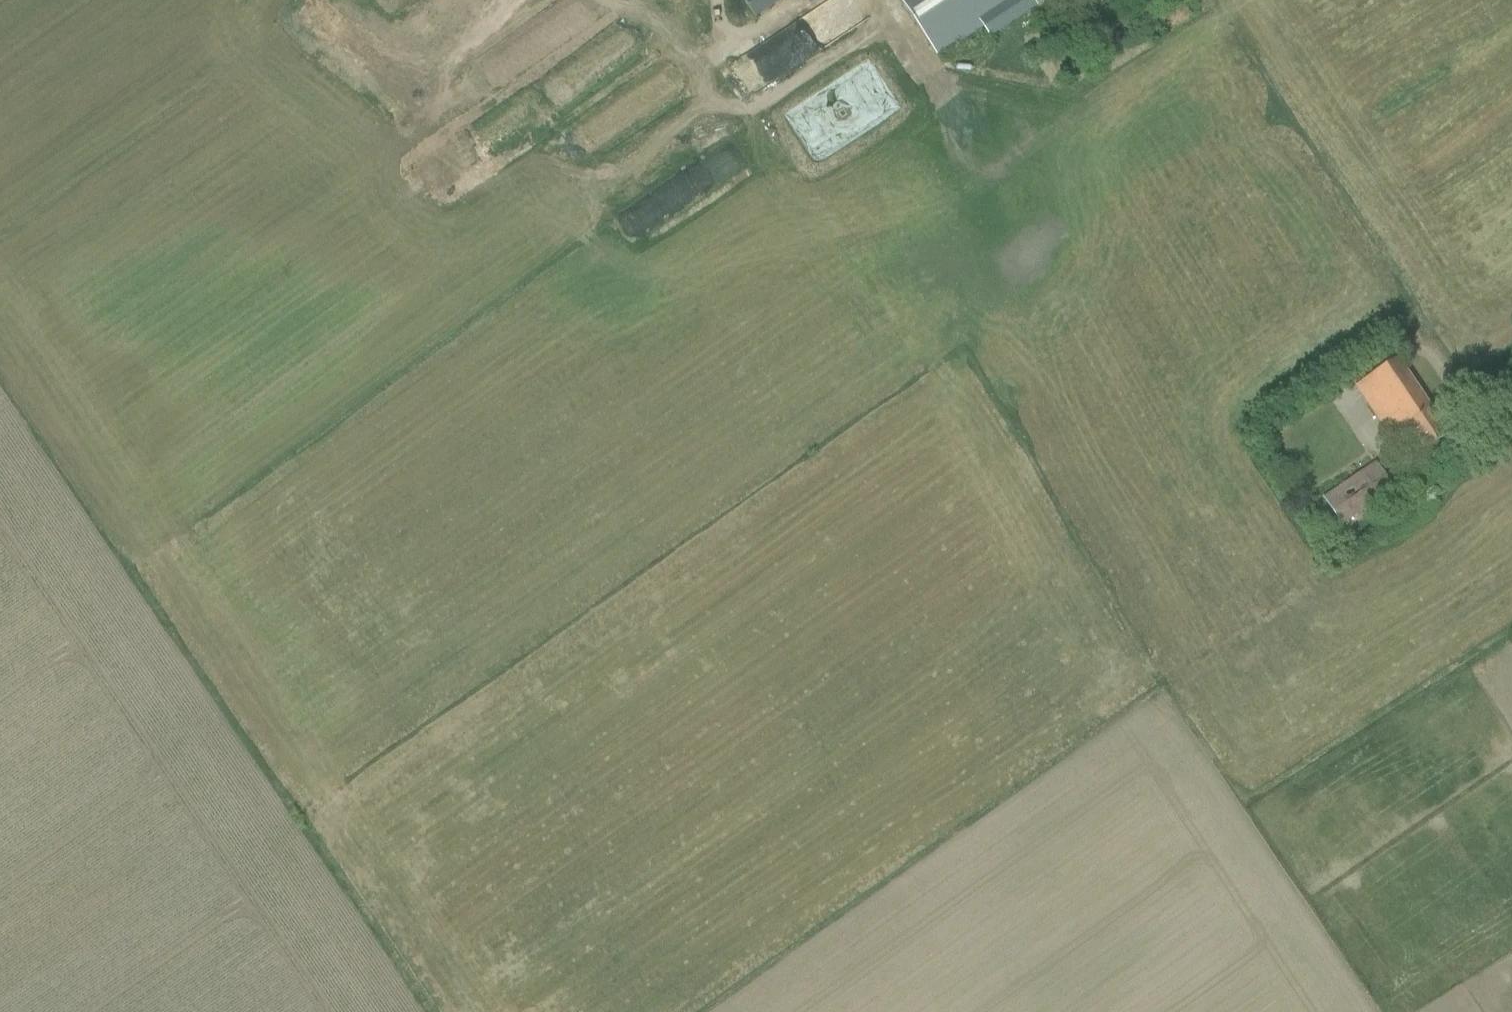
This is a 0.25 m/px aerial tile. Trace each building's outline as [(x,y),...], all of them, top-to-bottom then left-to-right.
[(755,20),(784,0),(742,0),(755,20)] [(939,54),(983,24),(990,36),(1036,6),(1032,0),(903,0),(939,54)] [(733,97),(806,56),(796,38),(805,33),(794,14),(788,18),(790,21),(714,63),(733,97)] [(1396,358),(1379,369),(1352,387),(1385,437),(1396,430),(1405,444),(1413,438),(1422,451),(1447,435),(1396,358)] [(1394,491),(1374,462),(1321,498),(1344,532),(1381,507),(1378,502),(1394,491)]
